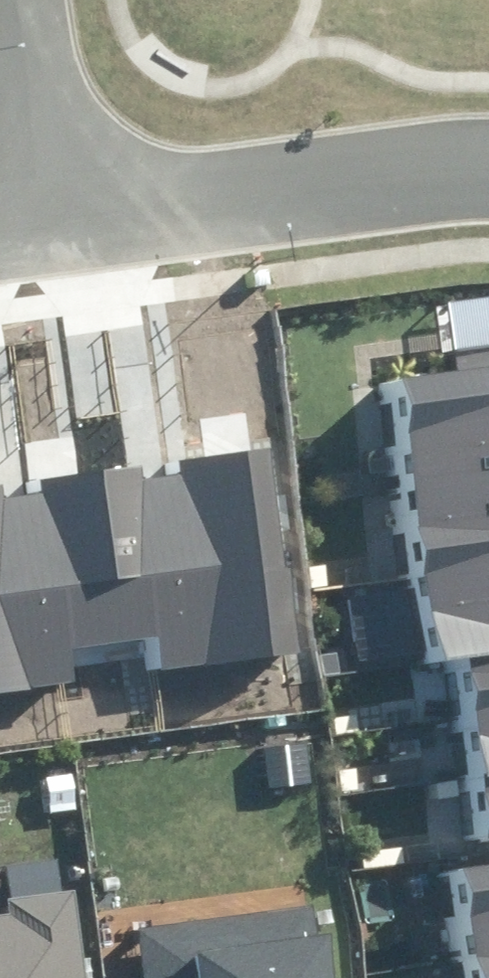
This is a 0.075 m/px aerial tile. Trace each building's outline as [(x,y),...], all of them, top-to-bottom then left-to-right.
[(488,836),(488,369),(389,383),(427,662),(458,658),(482,837),(488,836)] [(161,670),(300,650),(270,448),(183,460),(185,474),(148,479),(146,465),(45,480),(47,492),(6,498),(4,483),(0,483),(0,691),(77,680),(73,652),(156,640),(161,670)] [(452,864),(471,977),(488,977),(488,858),(452,864)] [(77,891),(13,900),(15,914),(0,916),(0,977),(90,977),(77,891)] [(328,938),(318,939),(314,908),(142,931),(149,977),(333,977),(328,938)]
